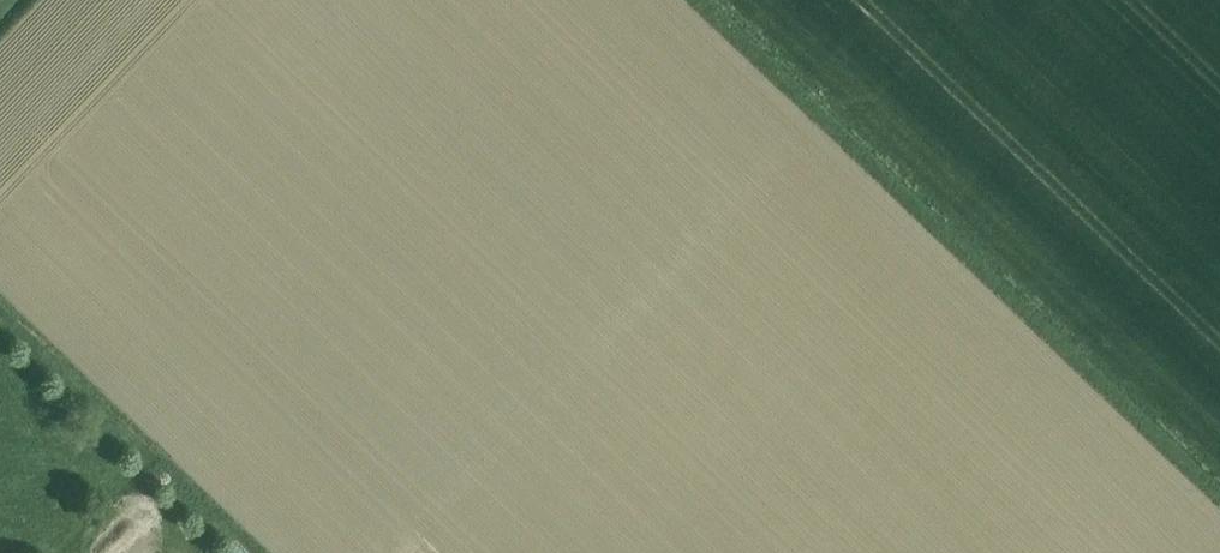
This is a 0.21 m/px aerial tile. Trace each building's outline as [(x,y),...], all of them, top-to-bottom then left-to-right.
[(223,552),(248,552),(243,543),(223,552)]
